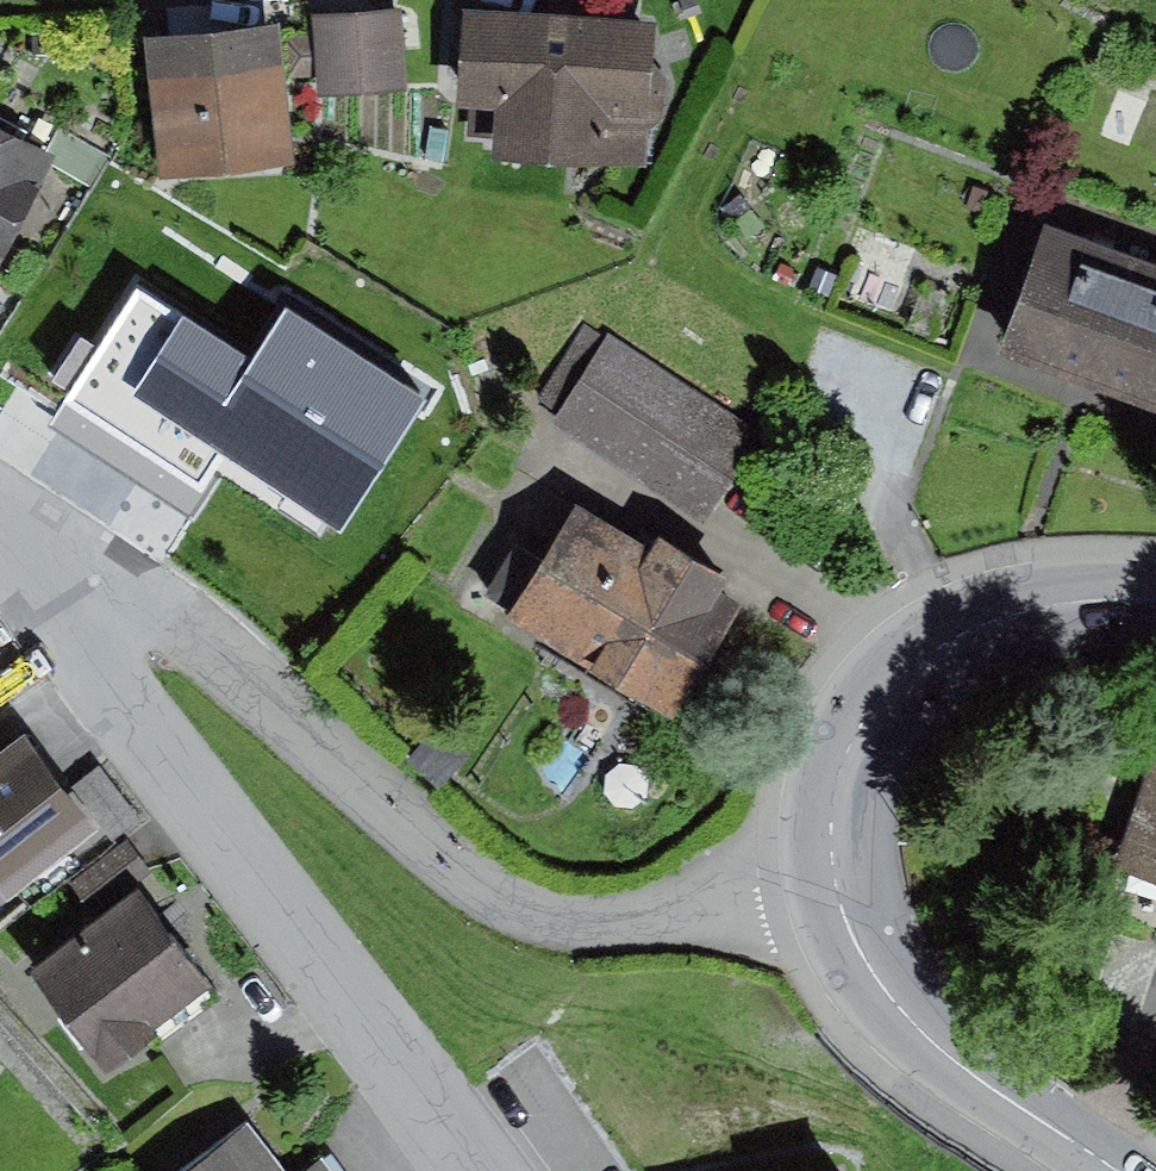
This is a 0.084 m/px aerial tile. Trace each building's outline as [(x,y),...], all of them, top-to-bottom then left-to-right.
[(403,13),(314,18),(318,96),(407,91),(403,13)] [(656,25),(469,17),(465,106),(502,108),(500,160),(649,167),(650,130),(669,117),(671,80),(654,65),(656,25)] [(281,26),(146,41),(161,180),(296,166),(281,26)] [(56,160),(0,133),(0,275),(56,160)] [(1136,262),(1045,230),(1000,356),(1091,389),(1136,262)] [(1136,262),(1091,389),(1155,412),(1155,269),(1136,262)] [(536,402),(559,417),(607,341),(584,326),(536,402)] [(762,433),(611,336),(607,341),(559,417),(555,423),(706,520),(762,433)] [(398,403),(289,339),(225,447),(320,503),(357,440),(371,449),(398,403)] [(650,551),(576,507),(509,619),(676,718),(741,610),(719,597),(731,578),(659,535),(650,551)] [(0,756),(0,899),(5,906),(98,833),(67,792),(23,738),(0,756)] [(1117,872),(1155,885),(1155,757),(1117,872)] [(99,767),(67,792),(98,833),(108,845),(140,820),(99,767)] [(69,884),(96,922),(140,891),(156,879),(128,841),(69,884)] [(96,922),(26,974),(106,1080),(154,1045),(148,1037),(213,989),(140,891),(96,922)] [(192,1170),(282,1170),(250,1128),(192,1170)]
